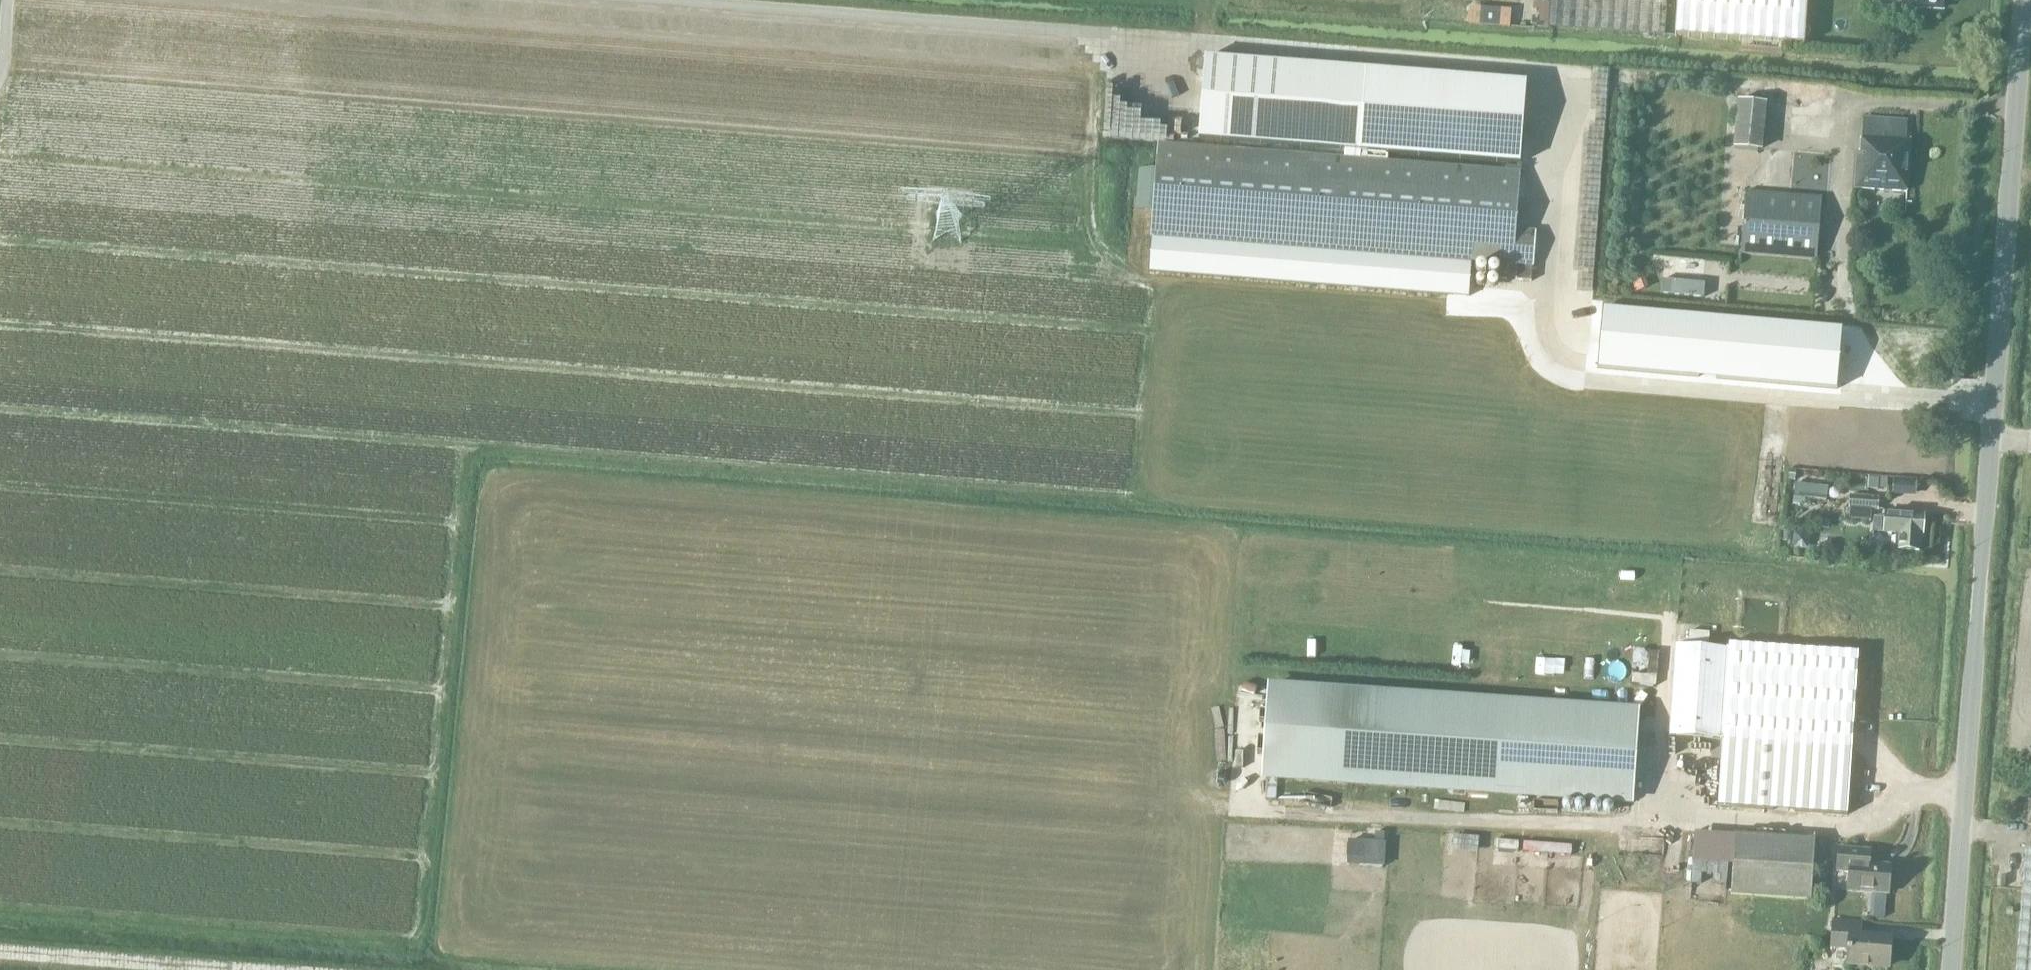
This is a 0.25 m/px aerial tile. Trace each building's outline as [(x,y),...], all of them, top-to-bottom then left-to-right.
[(1666,35),(1668,0),(1539,0),(1537,26),(1666,35)] [(1808,45),(1811,0),(1679,0),(1676,36),(1808,45)] [(1942,0),(1890,0),(1890,6),(1893,6),(1893,12),(1909,13),(1909,7),(1942,9),(1942,0)] [(1205,55),(1199,136),(1360,149),(1367,68),(1205,55)] [(1527,82),(1367,68),(1360,149),(1521,162),(1527,82)] [(1739,96),(1735,146),(1760,148),(1764,98),(1739,96)] [(1864,119),(1861,154),(1858,154),(1856,188),(1907,192),(1912,122),(1864,119)] [(1155,231),(1154,236),(1477,260),(1518,263),(1517,280),(1532,282),(1533,264),(1536,264),(1539,228),(1519,227),(1524,169),(1161,140),(1155,231)] [(1743,251),(1817,258),(1823,196),(1749,188),(1743,251)] [(1636,292),(1649,287),(1643,273),(1630,278),(1636,292)] [(1602,309),(1597,368),(1836,389),(1842,330),(1602,309)] [(1789,478),(1795,479),(1797,469),(1790,468),(1789,478)] [(1877,487),(1878,476),(1869,476),(1868,487),(1877,488),(1877,487)] [(1795,494),(1827,499),(1828,486),(1797,481),(1795,494)] [(1805,504),(1806,496),(1795,494),(1794,503),(1805,504)] [(1850,494),(1849,508),(1879,510),(1880,496),(1850,494)] [(1876,520),(1875,532),(1896,533),(1895,549),(1920,551),(1921,535),(1923,536),(1925,515),(1884,513),(1884,521),(1876,520)] [(1808,547),(1809,533),(1796,533),(1795,546),(1808,547)] [(1689,630),(1689,642),(1708,644),(1709,632),(1689,630)] [(1723,741),(1719,805),(1849,814),(1855,714),(1860,652),(1729,644),(1729,649),(1723,741)] [(1676,645),(1670,737),(1723,741),(1729,649),(1676,645)] [(1263,778),(1633,803),(1639,707),(1268,682),(1263,778)] [(1865,730),(1866,715),(1855,714),(1854,730),(1865,730)] [(1736,843),(1732,903),(1812,908),(1816,848),(1736,843)] [(2029,847),(2028,859),(2019,969),(2030,969),(2030,847),(2029,847)] [(1849,892),(1890,895),(1892,867),(1863,864),(1864,851),(1840,849),(1838,872),(1850,873),(1849,892)] [(1891,937),(1887,936),(1861,934),(1861,923),(1834,921),(1832,946),(1848,947),(1847,964),(1887,967),(1888,953),(1890,953),(1891,937)]
